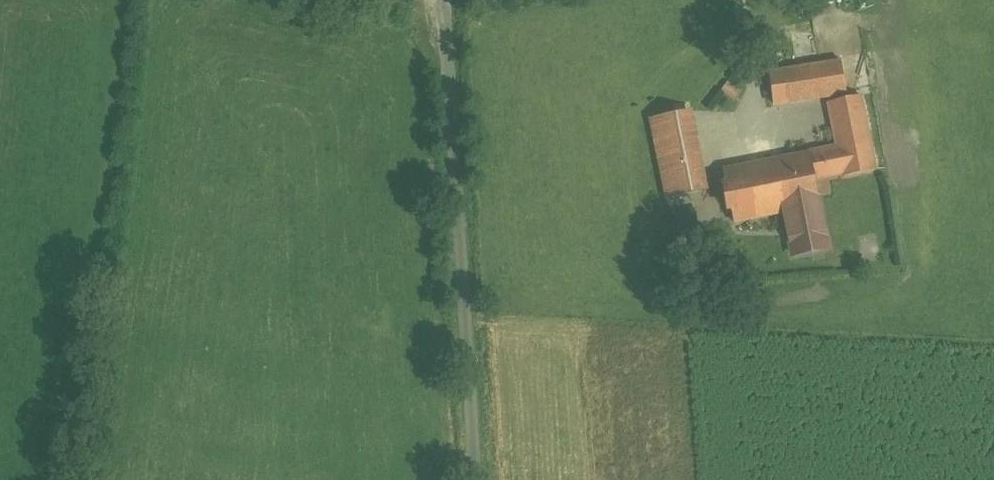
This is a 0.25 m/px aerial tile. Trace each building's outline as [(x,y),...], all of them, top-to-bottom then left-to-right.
[(843,60),(771,71),(776,105),(848,94),(843,60)] [(862,95),(830,102),(839,147),(845,174),(845,177),(877,170),(862,95)] [(677,113),(652,118),(669,198),(693,193),(677,113)] [(839,147),(819,151),(819,150),(779,158),(779,160),(776,160),(786,211),(794,255),(830,248),(816,180),(845,174),(839,147)] [(776,160),(725,171),(735,221),(786,211),(776,160)]
